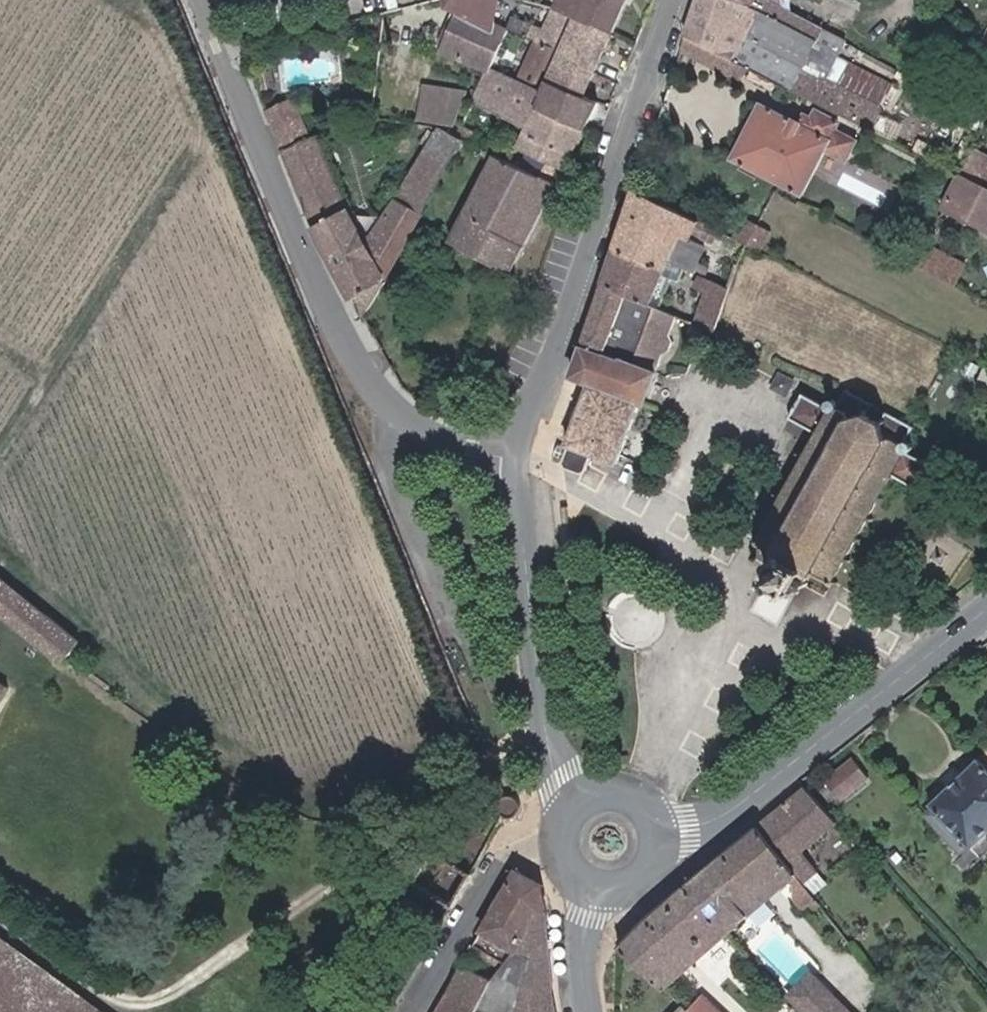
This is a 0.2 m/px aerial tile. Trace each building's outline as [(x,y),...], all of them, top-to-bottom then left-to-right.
[(450,5),(461,11),(494,26),(499,0),(449,0),(450,5)] [(534,88),(549,95),(542,109),(583,130),(595,108),(583,101),(631,0),(560,0),(559,2),(548,25),(567,34),(557,56),(550,52),(534,88)] [(748,67),(772,79),(865,126),(869,128),(881,106),(881,104),(894,81),(838,52),(846,37),(775,0),(699,0),(687,36),(748,67)] [(487,75),(490,67),(505,35),(507,32),(494,26),(461,11),(441,53),(487,75)] [(741,80),(748,67),(687,36),(682,50),(741,80)] [(487,75),(459,134),(466,137),(495,152),(503,136),(498,134),(489,130),(500,107),(514,78),(490,67),(487,75)] [(563,168),(583,130),(542,109),(549,95),(534,88),(522,82),(514,78),(500,107),(510,111),(530,121),(518,145),(563,168)] [(458,103),(460,89),(426,84),(424,98),(458,103)] [(455,122),(458,103),(424,98),(421,118),(455,122)] [(800,122),(762,103),(735,159),(802,192),(825,148),(849,159),(862,132),(816,110),(812,118),(804,114),(800,122)] [(312,135),(302,113),(273,125),(283,148),(312,135)] [(439,124),(366,244),(355,220),(317,133),(312,135),(283,148),(309,211),(352,296),(363,319),(386,278),(412,233),(466,137),(459,134),(439,124)] [(983,145),(971,169),(986,176),(986,146),(983,145)] [(555,182),(499,154),(452,247),(484,266),(505,279),(541,209),(555,182)] [(961,173),(944,207),(986,228),(986,186),(961,173)] [(667,268),(669,262),(680,235),(691,239),(699,220),(634,189),(615,245),(667,268)] [(759,222),(751,218),(740,240),(748,244),(759,222)] [(773,228),(759,222),(748,244),(762,251),(773,228)] [(681,268),(669,262),(667,268),(615,245),(601,285),(653,307),(664,276),(676,281),(681,268)] [(972,263),(938,246),(931,260),(927,269),(960,285),(972,263)] [(711,282),(731,291),(742,263),(722,254),(711,282)] [(931,260),(919,254),(915,262),(927,269),(931,260)] [(676,281),(664,276),(653,307),(664,311),(676,281)] [(715,332),(728,298),(731,291),(711,282),(704,278),(699,291),(707,294),(703,302),(708,304),(699,326),(708,329),(715,332)] [(653,307),(601,285),(581,347),(652,375),(655,368),(661,371),(670,350),(676,348),(680,339),(679,333),(684,319),(664,311),(653,307)] [(746,307),(728,298),(715,332),(744,344),(752,323),(742,319),(746,307)] [(652,375),(581,347),(570,377),(587,384),(564,445),(557,441),(553,452),(561,455),(561,460),(564,464),(568,467),(574,470),(579,471),(586,471),(593,456),(615,465),(620,453),(623,454),(645,399),(643,397),(652,375)] [(794,378),(782,371),(774,386),(787,392),(794,378)] [(853,390),(851,388),(849,390),(846,389),(844,392),(847,395),(843,403),(838,400),(836,403),(833,402),(832,406),(810,394),(811,392),(808,390),(807,392),(805,391),(803,394),(806,396),(795,416),(794,415),(791,418),(794,419),(793,421),(797,422),(799,420),(818,430),(816,435),(818,437),(809,453),(806,453),(804,458),(805,460),(797,474),(795,473),(793,477),(794,480),(786,495),(783,495),(781,500),(782,502),(776,514),(772,514),(770,519),(773,521),(764,536),(761,536),(759,540),(761,542),(759,546),(764,548),(766,544),(783,553),(781,557),(783,559),(782,563),(778,562),(775,569),(782,572),(780,576),(772,573),(769,578),(773,580),(769,586),(800,601),(803,597),(806,598),(809,593),(804,590),(807,586),(813,589),(816,582),(813,580),(815,575),(820,577),(822,574),(831,579),(831,583),(837,586),(839,583),(842,584),(843,581),(841,579),(850,564),(853,564),(854,560),(854,556),(860,544),(864,543),(866,539),(865,536),(874,520),(877,520),(879,516),(878,514),(884,502),(887,502),(889,499),(888,495),(897,480),(900,479),(902,476),(920,487),(919,489),(923,491),(924,489),(926,490),(928,487),(927,485),(937,468),(939,469),(941,466),(938,464),(939,462),(935,460),(934,462),(915,451),(917,446),(915,445),(916,442),(912,441),(917,432),(921,434),(923,430),(920,429),(921,426),(917,424),(916,426),(909,422),(909,420),(904,417),(902,419),(893,414),(893,412),(888,409),(887,410),(877,405),(878,403),(874,400),(872,402),(865,399),(865,396),(862,394),(860,396),(853,392),(853,390)] [(60,660),(78,636),(0,576),(0,614),(60,660)] [(867,780),(850,761),(822,784),(826,789),(822,794),(831,805),(836,801),(839,803),(867,780)] [(954,864),(967,852),(970,856),(986,839),(986,766),(983,762),(930,812),(933,815),(919,827),(954,864)] [(760,830),(801,880),(817,866),(804,849),(838,821),(808,788),(760,830)] [(812,893),(801,880),(760,830),(730,857),(768,900),(790,881),(805,898),(812,893)] [(473,873),(432,851),(413,883),(454,906),(473,873)] [(730,857),(692,892),(730,931),(768,900),(730,857)] [(498,936),(515,946),(531,921),(544,920),(541,879),(515,865),(473,937),(490,945),(498,936)] [(730,931),(692,892),(627,952),(666,986),(730,931)] [(549,978),(544,920),(531,921),(515,946),(508,956),(526,967),(519,987),(549,978)] [(0,933),(0,1011),(112,1011),(94,1000),(0,933)] [(446,983),(480,1002),(494,979),(473,968),(479,958),(465,950),(446,983)] [(813,973),(791,994),(800,1003),(818,985),(831,997),(814,1011),(851,1011),(813,973)] [(531,1007),(551,1000),(549,978),(519,987),(522,990),(521,995),(531,1007)] [(480,1002),(446,983),(429,1011),(473,1011),(480,1002)] [(818,985),(800,1003),(809,1011),(814,1011),(831,997),(818,985)] [(909,995),(902,988),(894,994),(901,1002),(909,995)] [(551,1000),(531,1007),(521,995),(520,1008),(518,1011),(553,1011),(551,1000)] [(693,1011),(724,1011),(707,996),(693,1011)]
